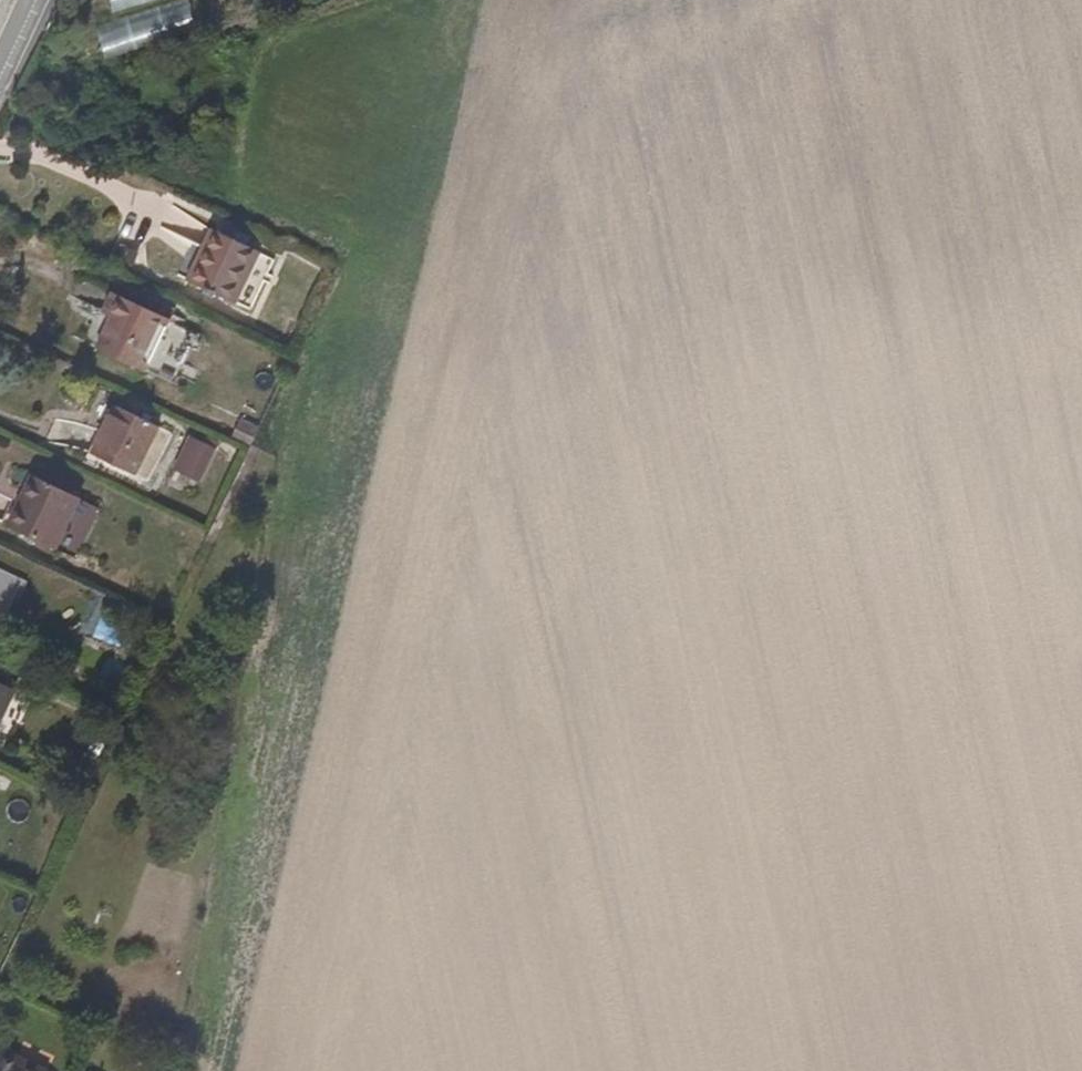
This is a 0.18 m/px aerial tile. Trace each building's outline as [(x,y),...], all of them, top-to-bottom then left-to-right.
[(171,317),(215,339),(241,288),(196,265),(171,317)] [(74,382),(125,404),(150,352),(89,324),(79,345),(87,350),(74,382)] [(148,456),(157,461),(170,434),(161,430),(148,456)] [(206,483),(217,447),(184,436),(172,473),(206,483)] [(79,493),(120,512),(143,464),(102,444),(79,493)] [(70,597),(92,548),(45,526),(23,576),(70,597)]
